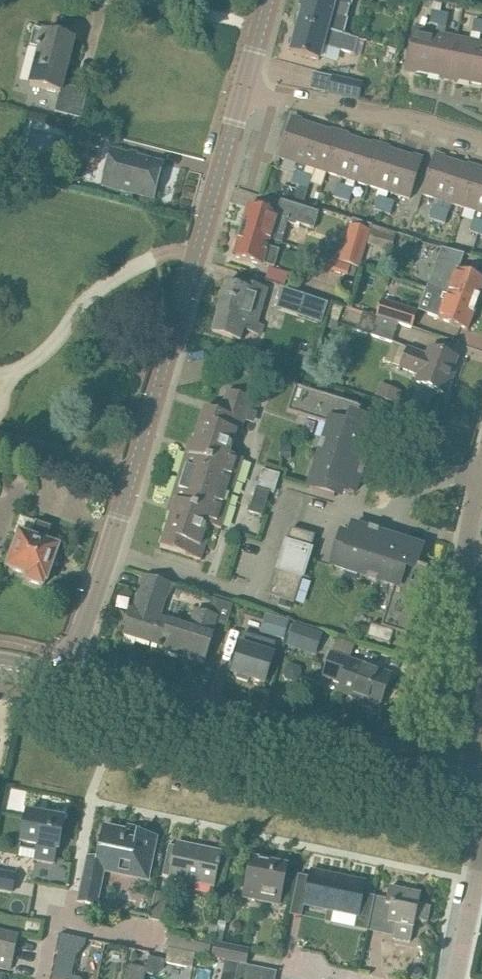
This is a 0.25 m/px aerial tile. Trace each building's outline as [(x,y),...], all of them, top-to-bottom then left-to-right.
[(329,32),(345,36),(354,6),(355,1),(355,0),(333,0),(333,2),(327,0),(305,0),(302,9),(305,10),(301,24),(329,32)] [(432,11),(429,25),(438,26),(440,13),(432,11)] [(440,13),(438,26),(446,28),(449,14),(440,13)] [(472,33),(481,35),(481,28),(481,21),(475,20),(472,33)] [(360,41),(301,24),(293,53),(321,61),(324,47),(356,56),(360,41)] [(438,34),(417,29),(408,69),(429,74),(438,34)] [(40,50),(30,86),(59,94),(55,112),(82,119),(89,92),(63,85),(74,41),(34,30),(30,48),(40,50)] [(460,38),(438,34),(429,74),(451,78),(460,38)] [(481,43),(460,38),(451,78),(472,83),(481,43)] [(481,43),(472,83),(481,85),(481,43)] [(333,77),(329,93),(358,99),(362,83),(333,77)] [(291,119),(279,158),(298,164),(291,184),(294,185),(299,187),(319,128),(313,126),(291,119)] [(21,150),(65,150),(66,124),(22,123),(21,150)] [(319,128),(299,187),(300,187),(308,190),(314,170),(322,172),(327,174),(340,135),(335,133),(319,128)] [(340,135),(327,174),(344,179),(346,180),(359,141),(356,140),(340,135)] [(359,141),(346,180),(347,180),(356,183),(365,186),(368,187),(380,148),(378,147),(359,141)] [(380,148),(368,187),(379,191),(387,193),(389,194),(401,155),(400,155),(380,148)] [(153,199),(162,165),(112,152),(103,186),(153,199)] [(401,155),(389,194),(409,201),(422,162),(401,155)] [(442,202),(455,163),(434,156),(421,196),(442,202)] [(463,209),(476,169),(455,163),(442,202),(463,209)] [(476,213),(469,233),(478,235),(481,223),(481,171),(476,169),(463,209),(476,213)] [(337,184),(333,197),(341,200),(345,187),(337,184)] [(284,186),(281,195),(294,199),(297,190),(284,186)] [(300,187),(294,205),(302,208),(308,190),(300,187)] [(345,187),(341,200),(349,202),(350,202),(354,190),(345,187)] [(378,198),(374,210),(381,212),(383,213),(387,200),(385,200),(378,197),(378,198)] [(387,200),(383,213),(391,216),(395,203),(387,200)] [(249,207),(242,233),(269,240),(282,244),(284,237),(288,223),(295,225),(296,223),(314,229),(320,213),(302,208),(294,205),(281,201),(277,215),(249,207)] [(440,209),(433,206),(429,219),(436,221),(440,209)] [(436,221),(446,224),(450,212),(440,209),(436,221)] [(343,248),(339,262),(359,268),(370,232),(369,232),(350,226),(343,248)] [(396,239),(395,239),(373,232),(368,245),(392,252),(396,239)] [(267,248),(269,240),(242,233),(234,257),(262,265),(262,264),(275,268),(280,251),(267,248)] [(428,288),(437,290),(447,293),(477,305),(481,294),(481,278),(460,270),(465,255),(443,248),(428,288)] [(287,252),(283,265),(300,270),(304,257),(287,252)] [(351,267),(322,258),(319,268),(348,277),(351,267)] [(266,279),(283,285),(284,284),(295,287),(298,278),(287,275),(288,273),(270,267),(266,279)] [(346,281),(344,290),(352,292),(355,283),(346,281)] [(250,286),(249,291),(226,285),(218,312),(258,324),(261,325),(262,323),(258,322),(267,291),(250,286)] [(477,305),(447,293),(445,300),(435,296),(429,313),(438,316),(438,318),(468,329),(477,305)] [(306,296),(300,317),(322,324),(329,303),(306,296)] [(383,302),(378,316),(412,327),(417,313),(383,302)] [(258,324),(218,312),(217,313),(218,314),(213,332),(241,340),(244,330),(258,335),(261,325),(258,324)] [(412,327),(378,316),(378,317),(364,312),(358,331),(392,342),(399,324),(412,328),(412,327)] [(400,345),(393,364),(402,367),(402,368),(420,375),(418,382),(444,393),(445,391),(448,393),(452,381),(449,380),(458,359),(431,348),(428,355),(411,349),(400,345)] [(253,346),(250,355),(263,359),(266,350),(253,346)] [(359,424),(365,407),(297,385),(289,410),(334,425),(329,440),(325,438),(325,440),(322,439),(318,450),(322,451),(310,487),(336,495),(338,487),(355,493),(360,477),(363,478),(366,468),(363,467),(375,429),(359,424)] [(401,393),(381,385),(376,396),(396,405),(401,393)] [(177,504),(163,549),(198,560),(209,525),(222,529),(243,460),(230,456),(234,446),(238,447),(254,398),(227,390),(220,415),(206,411),(192,456),(188,455),(173,503),(177,504)] [(0,433),(0,455),(7,456),(13,436),(0,433)] [(281,444),(281,458),(290,458),(290,444),(281,444)] [(281,474),(264,468),(257,487),(275,493),(281,474)] [(270,493),(257,488),(249,512),(262,516),(270,493)] [(59,548),(47,544),(52,528),(21,517),(15,532),(20,534),(8,569),(29,576),(27,581),(43,587),(45,582),(47,583),(59,548)] [(332,565),(368,576),(367,580),(378,583),(379,580),(381,580),(382,576),(397,581),(382,626),(408,634),(429,566),(412,561),(417,545),(379,533),(380,530),(370,527),(369,530),(353,525),(350,536),(349,542),(340,539),(332,565)] [(279,568),(270,595),(295,603),(304,575),(303,575),(309,557),(309,558),(316,536),(292,528),(287,543),(290,544),(282,569),(279,568)] [(131,611),(124,635),(159,647),(159,649),(160,649),(161,647),(169,622),(170,620),(161,617),(167,599),(163,598),(167,584),(175,587),(176,586),(145,576),(135,609),(132,608),(131,611)] [(169,622),(161,647),(160,649),(204,664),(218,620),(228,623),(234,606),(219,601),(214,616),(196,610),(190,629),(169,622)] [(268,616),(263,631),(285,637),(289,622),(268,616)] [(293,624),(286,643),(296,647),(299,640),(318,647),(322,635),(293,624)] [(389,629),(372,624),(368,637),(385,642),(389,629)] [(242,647),(234,673),(238,674),(238,679),(249,682),(250,678),(265,683),(274,656),(271,655),(275,644),(243,633),(239,646),(242,647)] [(331,653),(322,678),(339,684),(336,692),(359,700),(358,705),(373,710),(374,706),(379,708),(391,675),(350,660),(333,653),(331,653)] [(56,851),(58,852),(64,820),(27,813),(21,844),(37,848),(35,862),(54,865),(56,851)] [(98,907),(105,872),(148,881),(157,839),(105,827),(98,859),(86,856),(77,903),(98,907)] [(169,845),(163,876),(170,878),(169,879),(214,888),(221,853),(177,844),(176,847),(169,845)] [(278,906),(287,868),(251,860),(243,898),(278,906)] [(14,894),(17,874),(0,871),(0,892),(14,894)] [(359,919),(366,884),(311,872),(304,904),(333,910),(332,913),(359,919)] [(389,888),(385,906),(392,908),(388,923),(395,924),(396,925),(393,939),(410,943),(411,941),(413,928),(414,928),(416,920),(427,923),(430,907),(419,905),(421,895),(389,888)] [(168,895),(155,892),(150,920),(163,922),(168,895)] [(10,970),(11,962),(17,935),(0,931),(0,968),(10,970)] [(173,937),(170,948),(189,952),(191,941),(173,937)] [(251,949),(215,942),(212,958),(240,964),(247,965),(251,949)] [(189,952),(170,948),(165,963),(193,969),(197,954),(189,953),(189,952)] [(81,978),(72,977),(77,957),(59,953),(53,978),(82,978),(81,978)] [(240,964),(237,978),(276,978),(277,972),(240,964)] [(129,965),(126,978),(145,978),(147,969),(129,965)]
